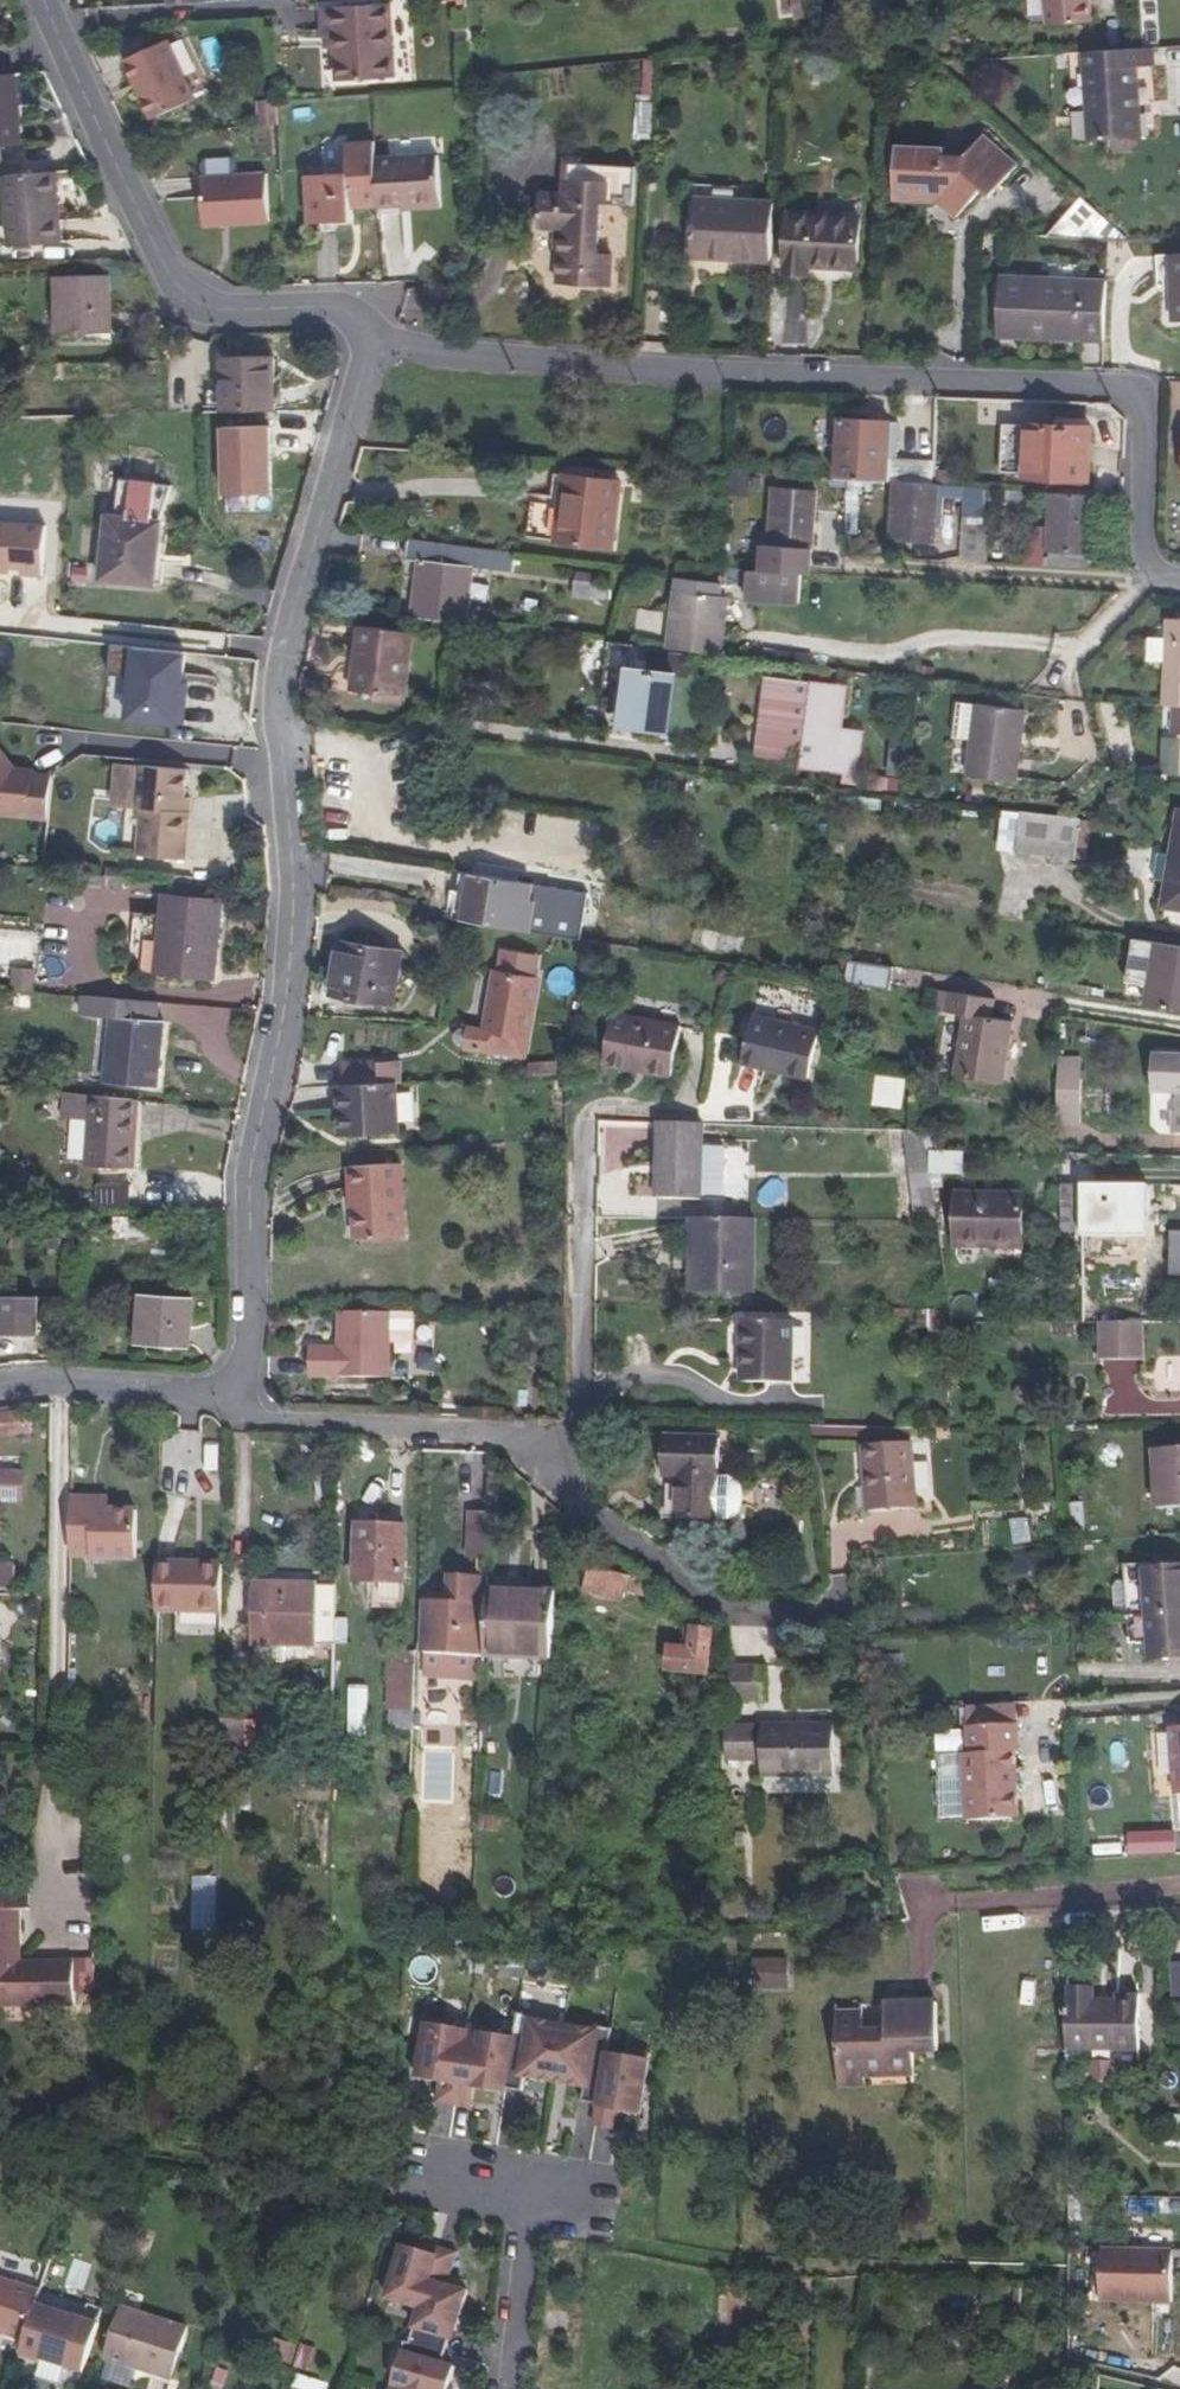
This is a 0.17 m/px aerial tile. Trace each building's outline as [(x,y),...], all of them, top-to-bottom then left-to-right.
[(797,19),(815,17),(814,14),(812,0),(794,0),(797,19)] [(814,14),(828,12),(827,0),(812,0),(814,14)] [(1048,26),(1092,21),(1090,0),(1045,0),(1048,26)] [(334,31),(335,48),(337,82),(394,78),(390,3),(325,7),(326,31),(334,31)] [(327,49),(335,48),(334,31),(326,31),(327,49)] [(196,100),(168,40),(125,60),(152,120),(196,100)] [(1142,49),(1085,53),(1091,141),(1141,137),(1136,67),(1154,66),(1153,49),(1142,49)] [(0,75),(0,147),(23,145),(16,74),(0,75)] [(277,125),(276,100),(259,101),(260,126),(277,125)] [(1017,165),(983,135),(963,157),(944,156),(944,148),(897,145),(893,200),(938,201),(956,217),(982,188),(990,196),(1017,165)] [(376,160),(375,142),(347,143),(348,173),(306,175),(308,225),(352,222),(352,209),(379,207),(376,160)] [(437,156),(376,160),(379,207),(379,210),(441,206),(437,156)] [(636,166),(567,162),(565,194),(540,192),(537,228),(554,230),(560,230),(558,254),(557,284),(610,287),(613,254),(598,253),(601,204),(634,205),(636,166)] [(57,172),(4,176),(9,247),(62,242),(57,172)] [(267,174),(200,178),(203,226),(269,222),(267,174)] [(772,202),(696,198),(693,257),(769,261),(772,202)] [(1131,242),(1081,198),(1049,236),(1108,240),(1131,242)] [(1167,209),(1167,224),(1179,223),(1179,208),(1167,209)] [(857,268),(861,216),(788,212),(784,273),(809,275),(809,266),(857,268)] [(108,275),(58,276),(59,334),(110,333),(108,275)] [(999,336),(1029,337),(1029,334),(1079,336),(1078,340),(1104,341),(1107,281),(1002,277),(999,336)] [(804,341),(803,320),(785,321),(784,294),(770,295),(771,342),(804,341)] [(273,358),(222,358),(222,412),(265,411),(264,380),(274,380),(273,358)] [(265,411),(275,411),(274,380),(264,380),(265,411)] [(840,418),(836,478),(844,478),(896,482),(934,484),(935,462),(898,460),(888,460),(891,420),(840,418)] [(900,421),(891,420),(888,460),(898,460),(900,421)] [(1091,426),(1027,422),(1024,478),(1089,482),(1091,426)] [(222,496),(269,495),(268,427),(221,428),(222,496)] [(612,548),(620,482),(565,475),(556,541),(612,548)] [(117,517),(108,517),(101,579),(152,584),(159,522),(163,487),(121,482),(117,517)] [(934,484),(896,482),(893,541),(933,543),(937,485),(934,484)] [(984,488),(966,487),(961,558),(988,559),(984,488)] [(816,491),(774,488),(770,546),(775,546),(812,549),(816,491)] [(1032,491),(1005,489),(1004,505),(1031,507),(1032,491)] [(1093,496),(1053,493),(1049,552),(1088,555),(1090,555),(1093,496)] [(0,516),(0,576),(40,579),(45,519),(0,516)] [(1044,526),(1029,525),(1027,565),(1043,566),(1044,526)] [(514,552),(408,539),(406,558),(421,560),(414,617),(462,623),(466,624),(473,567),(513,572),(514,552)] [(812,549),(775,546),(774,559),(811,562),(812,549)] [(1088,555),(1049,552),(1048,566),(1088,568),(1088,555)] [(801,576),(754,574),(753,603),(800,606),(801,576)] [(607,584),(574,580),(572,598),(605,602),(607,584)] [(727,597),(677,590),(669,649),(719,656),(727,597)] [(405,697),(413,632),(359,626),(357,647),(364,647),(359,691),(405,697)] [(1164,663),(1165,637),(1150,636),(1149,662),(1164,663)] [(1166,636),(1163,706),(1176,707),(1179,707),(1179,636),(1166,636)] [(611,642),(609,642),(604,685),(627,688),(623,726),(669,731),(676,674),(649,671),(630,668),(633,645),(611,642)] [(114,645),(107,713),(180,720),(184,676),(187,653),(114,645)] [(364,647),(357,647),(351,691),(359,691),(364,647)] [(651,652),(649,671),(676,674),(688,675),(690,658),(651,652)] [(935,678),(936,667),(916,665),(915,675),(935,678)] [(192,677),(184,676),(180,720),(187,721),(192,677)] [(846,686),(765,676),(754,757),(802,762),(801,768),(847,774),(846,784),(857,785),(863,732),(840,729),(846,686)] [(1026,710),(958,702),(954,738),(971,740),(967,776),(1017,782),(1026,710)] [(1163,773),(1179,773),(1179,736),(1162,737),(1163,773)] [(9,767),(3,761),(6,757),(0,750),(0,815),(47,820),(52,776),(33,774),(34,770),(16,768),(9,767)] [(16,768),(6,757),(3,761),(9,767),(16,768)] [(136,808),(140,765),(125,763),(122,807),(136,808)] [(185,798),(187,769),(140,765),(136,808),(141,809),(137,855),(185,859),(189,813),(184,812),(185,798)] [(1016,851),(1021,811),(1003,808),(998,848),(1016,851)] [(1076,859),(1081,819),(1021,811),(1016,851),(1076,859)] [(1179,811),(1172,855),(1167,882),(1163,906),(1179,909),(1179,811)] [(1088,860),(1093,820),(1081,819),(1076,859),(1088,860)] [(1167,882),(1172,855),(1159,852),(1154,880),(1167,882)] [(106,887),(107,875),(81,873),(80,885),(106,887)] [(533,883),(472,873),(463,921),(530,932),(535,901),(530,900),(533,883)] [(167,973),(215,977),(221,901),(164,896),(160,948),(169,949),(167,973)] [(1149,985),(1156,941),(1135,938),(1127,981),(1149,985)] [(405,952),(341,941),(332,994),(395,1005),(405,952)] [(1145,1006),(1179,1011),(1179,945),(1156,941),(1149,985),(1145,1006)] [(158,972),(167,973),(169,949),(160,948),(158,972)] [(890,991),(894,967),(850,961),(846,984),(890,991)] [(15,988),(33,990),(35,971),(17,969),(15,988)] [(524,1057),(537,979),(496,972),(485,1029),(469,1027),(466,1050),(524,1057)] [(946,1012),(949,991),(937,989),(934,1010),(946,1012)] [(996,999),(949,991),(946,1012),(966,1015),(956,1075),(1003,1083),(1013,1021),(994,1018),(996,999)] [(158,1002),(83,995),(81,1015),(111,1017),(105,1082),(157,1087),(163,1023),(157,1022),(158,1002)] [(645,1067),(644,1071),(673,1076),(681,1025),(613,1012),(604,1060),(645,1067)] [(820,1032),(752,1016),(741,1063),(809,1078),(820,1032)] [(1179,1056),(1153,1055),(1152,1092),(1178,1093),(1177,1111),(1173,1111),(1172,1134),(1179,1135),(1179,1056)] [(1058,1069),(1083,1070),(1083,1058),(1059,1057),(1058,1069)] [(645,1067),(604,1060),(604,1064),(644,1071),(645,1067)] [(1081,1125),(1083,1070),(1058,1069),(1058,1125),(1081,1125)] [(396,1082),(339,1085),(342,1136),(399,1133),(396,1082)] [(90,1094),(64,1092),(61,1115),(89,1118),(90,1094)] [(86,1165),(133,1168),(135,1144),(129,1144),(131,1099),(90,1094),(89,1118),(86,1165)] [(135,1144),(137,1099),(131,1099),(129,1144),(135,1144)] [(717,1133),(717,1125),(659,1123),(657,1199),(702,1200),(702,1195),(724,1196),(725,1148),(703,1147),(704,1132),(717,1133)] [(927,1131),(905,1131),(916,1220),(939,1221),(928,1152),(927,1131)] [(405,1235),(401,1163),(348,1167),(349,1189),(353,1189),(355,1239),(405,1235)] [(194,1184),(140,1182),(139,1201),(193,1204),(194,1184)] [(1148,1185),(1081,1183),(1081,1185),(1082,1232),(1082,1240),(1147,1240),(1148,1185)] [(1062,1233),(1082,1232),(1081,1185),(1062,1186),(1062,1233)] [(1023,1241),(1023,1195),(957,1194),(956,1247),(980,1247),(980,1240),(1023,1241)] [(753,1219),(698,1219),(697,1271),(694,1271),(694,1294),(753,1295),(753,1219)] [(1171,1233),(1171,1274),(1179,1274),(1179,1233),(1171,1233)] [(0,1295),(0,1332),(36,1332),(37,1296),(0,1295)] [(192,1348),(193,1298),(140,1297),(139,1347),(192,1348)] [(948,1311),(918,1310),(919,1330),(932,1329),(931,1353),(950,1352),(948,1311)] [(389,1377),(389,1313),(344,1312),(344,1335),(339,1335),(339,1347),(310,1347),(310,1377),(389,1377)] [(743,1320),(742,1362),(747,1362),(746,1383),(793,1384),(794,1321),(743,1320)] [(1144,1361),(1143,1322),(1100,1322),(1100,1361),(1144,1361)] [(1170,1363),(1169,1390),(1179,1391),(1179,1364),(1170,1363)] [(0,1415),(0,1436),(31,1433),(29,1412),(0,1415)] [(719,1438),(666,1436),(665,1477),(678,1477),(677,1518),(717,1519),(719,1438)] [(912,1442),(865,1445),(869,1513),(917,1509),(912,1442)] [(1153,1449),(1156,1510),(1179,1508),(1179,1447),(1153,1449)] [(21,1500),(22,1475),(0,1475),(0,1499),(21,1500)] [(137,1509),(110,1509),(93,1509),(93,1497),(72,1497),(71,1557),(92,1557),(91,1559),(137,1560),(137,1509)] [(110,1497),(93,1497),(93,1509),(110,1509),(110,1497)] [(489,1560),(491,1512),(469,1512),(467,1559),(489,1560)] [(1010,1517),(1012,1543),(1031,1542),(1029,1516),(1010,1517)] [(406,1527),(357,1524),(355,1581),(405,1583),(406,1527)] [(14,1588),(15,1561),(0,1561),(0,1588),(14,1588)] [(224,1563),(158,1562),(157,1612),(223,1613),(224,1563)] [(658,1583),(590,1566),(583,1591),(623,1601),(626,1590),(654,1597),(658,1583)] [(1146,1570),(1152,1660),(1179,1657),(1179,1568),(1146,1570)] [(337,1584),(252,1583),(251,1645),(256,1645),(283,1645),(336,1646),(337,1584)] [(557,1591),(490,1588),(489,1603),(487,1655),(550,1660),(557,1591)] [(489,1603),(425,1600),(423,1654),(487,1657),(487,1655),(489,1603)] [(706,1674),(711,1630),(694,1628),(691,1649),(670,1646),(667,1669),(706,1674)] [(283,1645),(256,1645),(256,1660),(283,1660),(283,1645)] [(412,1730),(416,1651),(391,1650),(388,1729),(412,1730)] [(765,1666),(729,1666),(730,1702),(766,1702),(765,1666)] [(368,1684),(349,1683),(349,1724),(367,1724),(368,1684)] [(244,1763),(245,1720),(221,1720),(221,1763),(244,1763)] [(1020,1752),(1018,1723),(968,1726),(969,1754),(964,1754),(968,1822),(1020,1818),(1016,1753),(1020,1752)] [(834,1725),(761,1724),(726,1724),(726,1762),(761,1762),(761,1777),(834,1776),(834,1725)] [(1171,1728),(1176,1796),(1179,1796),(1179,1727),(1171,1728)] [(940,1731),(943,1816),(965,1815),(962,1730),(940,1731)] [(1151,1855),(1179,1853),(1179,1830),(1149,1832),(1151,1855)] [(216,1875),(193,1874),(191,1928),(214,1929),(216,1875)] [(0,1891),(0,1911),(20,1910),(30,1910),(29,1890),(0,1891)] [(20,1910),(0,1911),(0,2008),(75,2007),(75,1961),(21,1961),(20,1910)] [(755,1956),(754,1989),(790,1990),(791,1958),(755,1956)] [(1136,1985),(1058,1981),(1052,2093),(1131,2097),(1136,1985)] [(886,2031),(864,2031),(863,2013),(835,2014),(838,2086),(865,2086),(864,2073),(914,2072),(913,2052),(938,2052),(937,2001),(885,2003),(886,2031)] [(450,2021),(422,2016),(419,2037),(424,2038),(417,2078),(442,2082),(439,2100),(456,2103),(456,2100),(473,2103),(475,2088),(505,2093),(506,2089),(523,2091),(525,2077),(584,2087),(582,2102),(598,2105),(594,2127),(612,2130),(615,2111),(639,2115),(649,2054),(627,2050),(626,2056),(607,2052),(611,2029),(590,2026),(589,2030),(538,2021),(539,2017),(518,2014),(514,2037),(489,2033),(490,2029),(468,2025),(468,2030),(449,2026),(450,2021)] [(447,2287),(457,2253),(438,2247),(436,2254),(411,2247),(396,2300),(429,2310),(437,2284),(447,2287)] [(1173,2251),(1102,2249),(1100,2301),(1171,2303),(1173,2251)] [(40,2289),(0,2277),(0,2332),(5,2334),(6,2332),(25,2338),(36,2302),(40,2289)] [(467,2293),(447,2287),(437,2284),(429,2310),(419,2346),(446,2354),(455,2323),(458,2324),(467,2293)] [(36,2302),(25,2338),(20,2354),(41,2361),(42,2357),(70,2366),(85,2317),(36,2302)] [(189,2329),(120,2307),(104,2358),(172,2380),(189,2329)] [(297,2348),(262,2337),(256,2356),(292,2367),(297,2348)] [(446,2354),(419,2346),(412,2344),(399,2388),(452,2388),(449,2388),(456,2367),(443,2363),(446,2354)] [(296,2374),(292,2388),(294,2388),(330,2388),(331,2384),(296,2374)]
